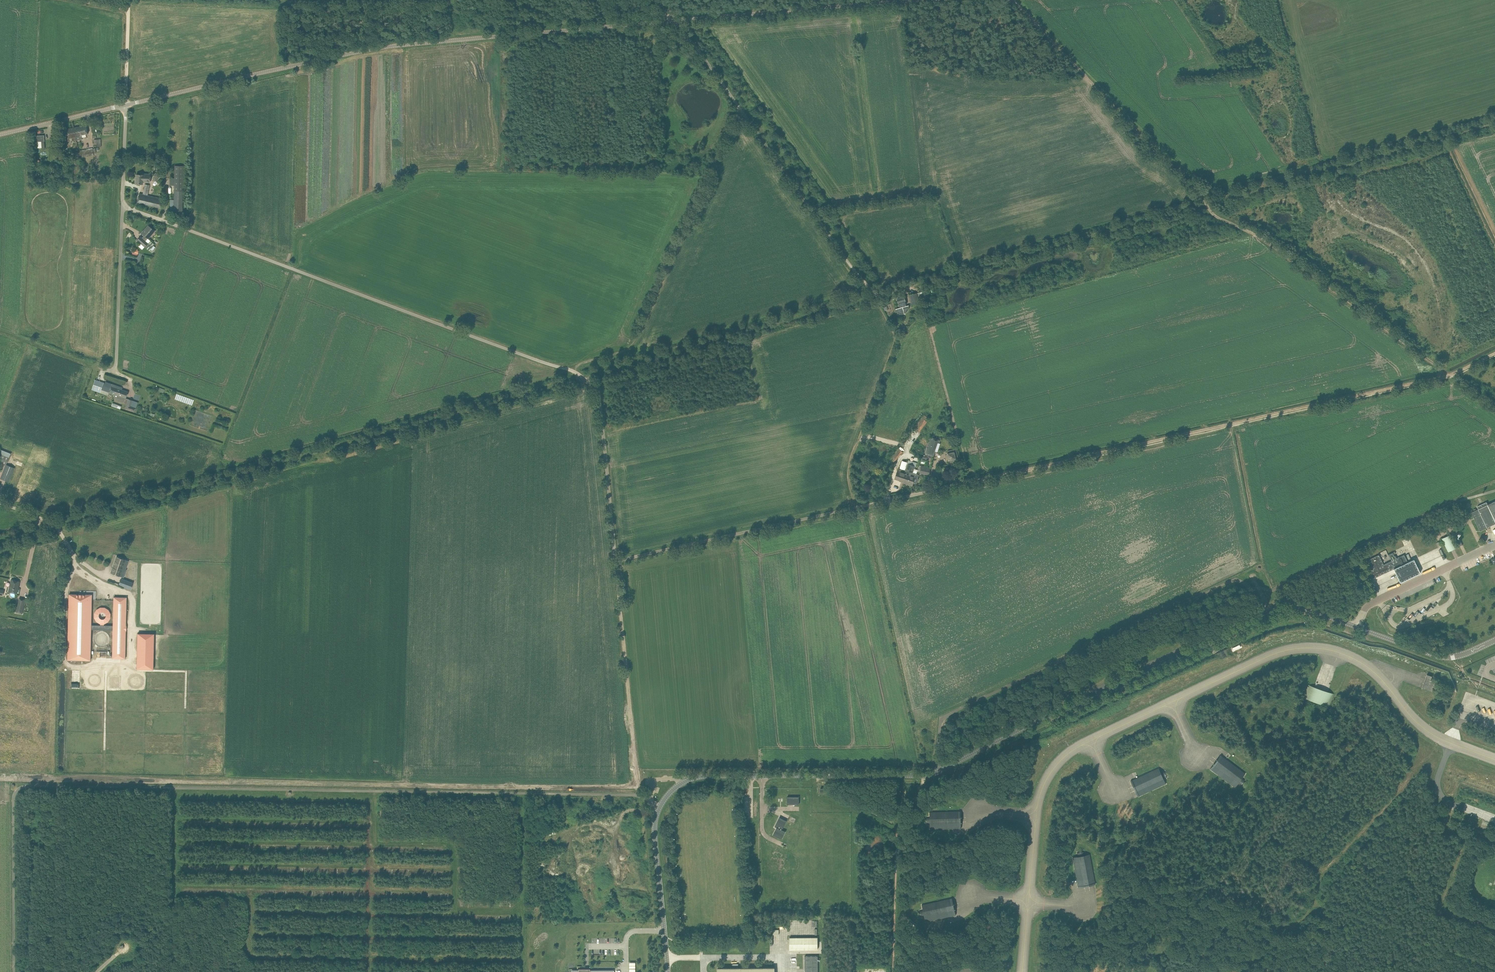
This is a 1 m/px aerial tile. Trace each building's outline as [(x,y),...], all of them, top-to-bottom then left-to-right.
[(75,137),(76,140),(82,139),(81,135),(88,133),(86,125),(74,128),(76,137),(75,137)] [(66,129),(67,134),(68,141),(76,140),(75,137),(76,137),(74,128),(66,129)] [(44,141),(44,135),(37,136),(34,136),(35,142),(37,142),(41,141),(42,149),(45,149),(44,141)] [(80,149),(78,150),(78,151),(79,157),(93,155),(92,148),(80,150),(80,149)] [(182,211),(182,206),(183,166),(175,166),(174,206),(174,211),(182,211)] [(165,176),(160,171),(155,177),(156,178),(153,181),(157,185),(165,176)] [(143,182),(150,182),(150,174),(140,174),(136,174),(136,184),(143,184),(143,182)] [(161,208),(162,203),(163,198),(148,195),(149,185),(145,184),(143,194),(139,193),(137,203),(161,208)] [(148,243),(145,241),(148,238),(151,235),(155,231),(148,225),(142,233),(144,235),(142,238),(140,237),(137,240),(145,247),(148,243)] [(917,293),(909,295),(912,305),(920,302),(919,300),(928,298),(927,295),(929,295),(927,290),(923,291),(923,292),(917,293)] [(904,297),(897,298),(899,305),(900,307),(896,309),(897,311),(898,312),(899,313),(901,313),(903,314),(904,313),(904,314),(905,314),(904,313),(906,312),(907,311),(908,310),(908,309),(909,307),(908,306),(909,305),(906,306),(905,301),(904,297)] [(93,384),(94,384),(92,389),(100,392),(102,387),(104,382),(95,379),(93,384)] [(101,389),(100,392),(108,395),(109,392),(115,394),(116,389),(115,389),(116,385),(106,382),(105,383),(104,382),(102,387),(101,389)] [(115,394),(114,397),(121,400),(122,397),(126,398),(128,392),(124,390),(122,389),(122,388),(116,385),(115,389),(116,389),(115,394)] [(177,393),(175,399),(192,405),(194,399),(177,393)] [(128,399),(127,405),(125,409),(135,412),(136,408),(130,406),(132,400),(128,399)] [(923,414),(913,428),(919,432),(927,421),(926,420),(928,418),(923,414)] [(926,453),(933,456),(937,443),(939,443),(940,440),(932,437),(926,453)] [(903,452),(898,448),(890,459),(895,462),(901,454),(902,454),(903,452)] [(10,477),(14,468),(6,464),(10,453),(0,449),(0,463),(6,465),(0,478),(9,482),(10,477)] [(948,451),(950,462),(959,460),(956,449),(948,451)] [(915,469),(916,466),(917,463),(909,460),(904,473),(901,472),(902,469),(898,468),(895,479),(903,482),(912,486),(913,482),(916,483),(917,483),(918,479),(918,478),(915,477),(916,474),(913,473),(914,468),(915,469)] [(1488,504),(1487,502),(1477,506),(1479,509),(1472,512),(1480,531),(1494,524),(1494,526),(1494,501),(1488,504)] [(1448,552),(1454,549),(1458,547),(1452,534),(1442,539),(1448,552)] [(1369,571),(1368,572),(1372,579),(1394,569),(1400,583),(1420,573),(1414,559),(1408,562),(1404,554),(1397,558),(1395,555),(1395,556),(1393,552),(1388,554),(1390,558),(1391,561),(1384,564),(1381,558),(1379,554),(1368,559),(1370,563),(1373,569),(1369,571)] [(117,556),(111,573),(123,577),(124,577),(125,572),(126,570),(125,570),(122,568),(125,559),(122,558),(117,556)] [(1485,568),(1491,565),(1488,560),(1482,563),(1485,568)] [(8,591),(17,593),(20,581),(11,579),(8,591)] [(125,580),(123,586),(130,589),(133,583),(125,580)] [(105,608),(104,607),(103,607),(102,607),(101,607),(100,608),(99,608),(98,608),(98,609),(97,609),(96,610),(96,611),(95,611),(95,612),(95,613),(94,614),(94,615),(94,616),(95,618),(95,619),(96,620),(96,621),(97,621),(97,622),(98,622),(99,623),(100,623),(101,623),(101,625),(91,625),(92,595),(69,594),(68,660),(90,660),(91,629),(113,630),(112,658),(125,659),(126,630),(126,626),(126,597),(114,597),(113,626),(104,625),(104,623),(105,623),(106,623),(107,622),(108,622),(108,621),(109,621),(109,620),(110,619),(110,618),(110,617),(111,616),(111,615),(110,614),(110,613),(110,612),(109,611),(108,610),(107,609),(106,608),(105,608)] [(18,603),(16,611),(23,613),(24,604),(18,603)] [(138,633),(137,669),(153,669),(154,634),(138,633)] [(1432,676),(1427,674),(1422,688),(1423,688),(1435,692),(1439,682),(1431,680),(1432,676)] [(1306,699),(1327,706),(1332,693),(1328,691),(1311,685),(1306,699)] [(1245,773),(1221,755),(1210,769),(1235,787),(1238,783),(1241,785),(1245,779),(1242,777),(1245,773)] [(1130,781),(1138,797),(1166,784),(1164,779),(1167,778),(1164,771),(1161,772),(1159,768),(1130,781)] [(930,812),(930,817),(926,817),(927,825),(930,824),(930,829),(961,828),(960,811),(930,812)] [(780,827),(783,828),(786,821),(779,817),(776,825),(775,826),(777,827),(773,834),(782,839),(785,832),(779,828),(780,827)] [(1073,857),(1078,888),(1095,884),(1090,854),(1085,855),(1084,851),(1077,853),(1077,856),(1073,857)] [(952,898),(922,904),(923,909),(919,910),(921,917),(924,917),(926,922),(956,915),(952,898)] [(818,937),(790,938),(790,950),(818,949),(818,937)] [(818,956),(805,956),(805,971),(818,971),(818,956)]
